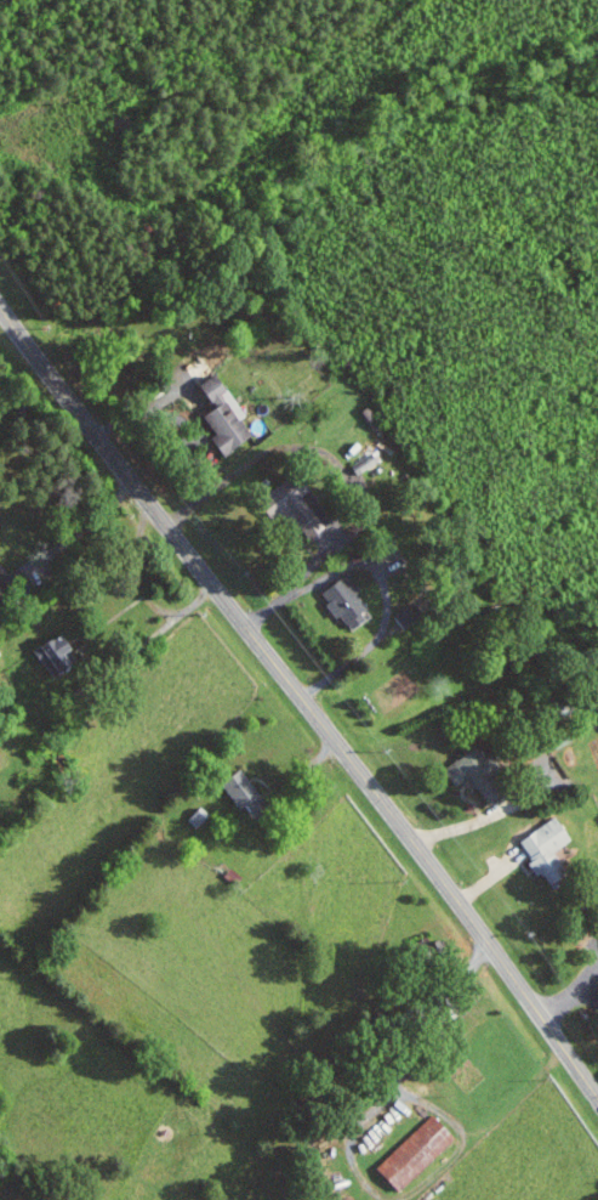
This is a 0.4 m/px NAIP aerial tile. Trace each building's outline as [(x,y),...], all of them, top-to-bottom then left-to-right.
[(255,437),(245,418),(246,417),(222,373),(202,383),(217,409),(205,415),(225,453),(255,437)] [(361,411),(370,430),(380,425),(371,406),(361,411)] [(285,524),(296,515),(314,534),(329,521),(305,495),(312,489),(296,472),(274,492),(279,498),(269,507),(285,524)] [(12,591),(0,572),(0,598),(12,591)] [(350,631),(372,616),(357,594),(363,591),(352,573),(324,591),(350,631)] [(39,646),(51,676),(83,663),(71,633),(39,646)] [(459,785),(473,778),(486,804),(512,791),(493,754),(485,757),(481,748),(449,764),(459,785)] [(272,810),(248,768),(228,779),(251,822),(272,810)] [(575,839),(559,815),(521,840),(542,873),(545,871),(554,885),(572,873),(557,850),(575,839)] [(459,1138),(436,1113),(379,1166),(402,1190),(459,1138)]
